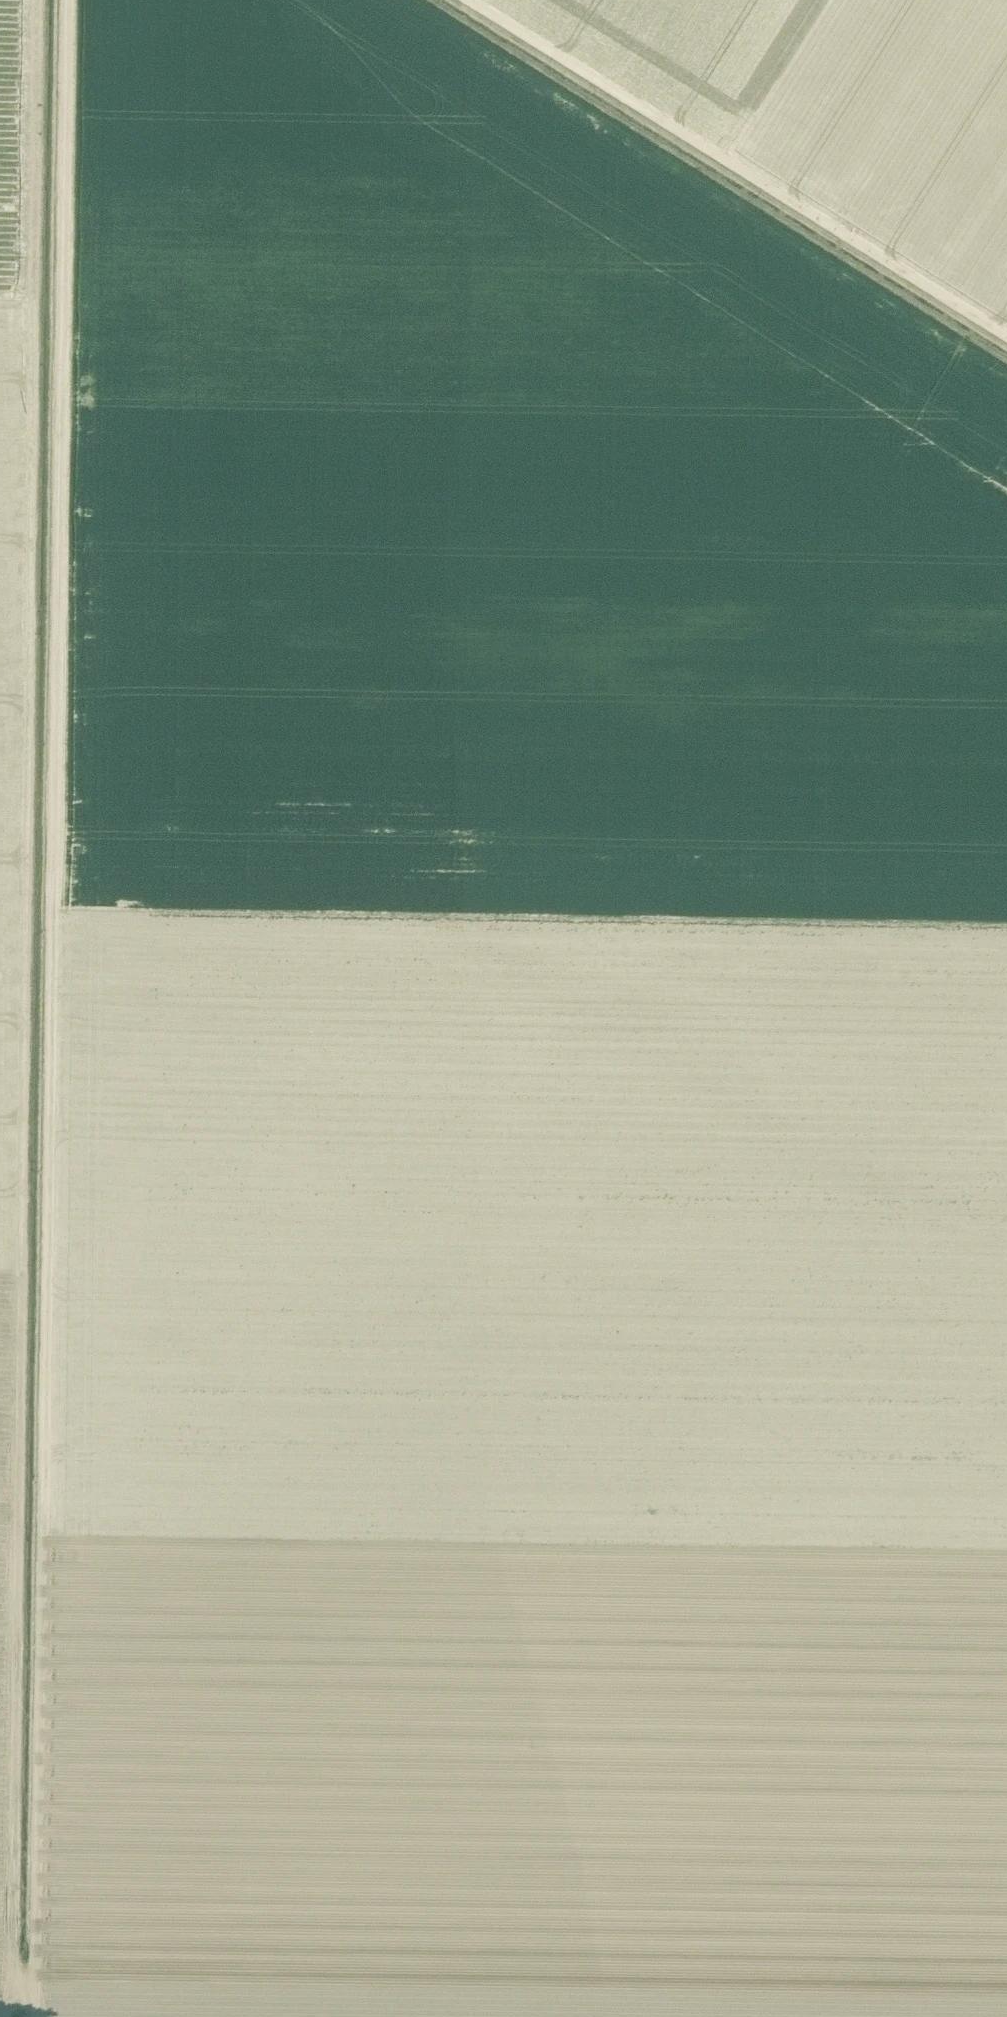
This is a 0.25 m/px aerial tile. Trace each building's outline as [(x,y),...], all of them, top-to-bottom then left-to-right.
[(64,1689),(58,1699),(71,1706),(77,1696),(64,1689)]
